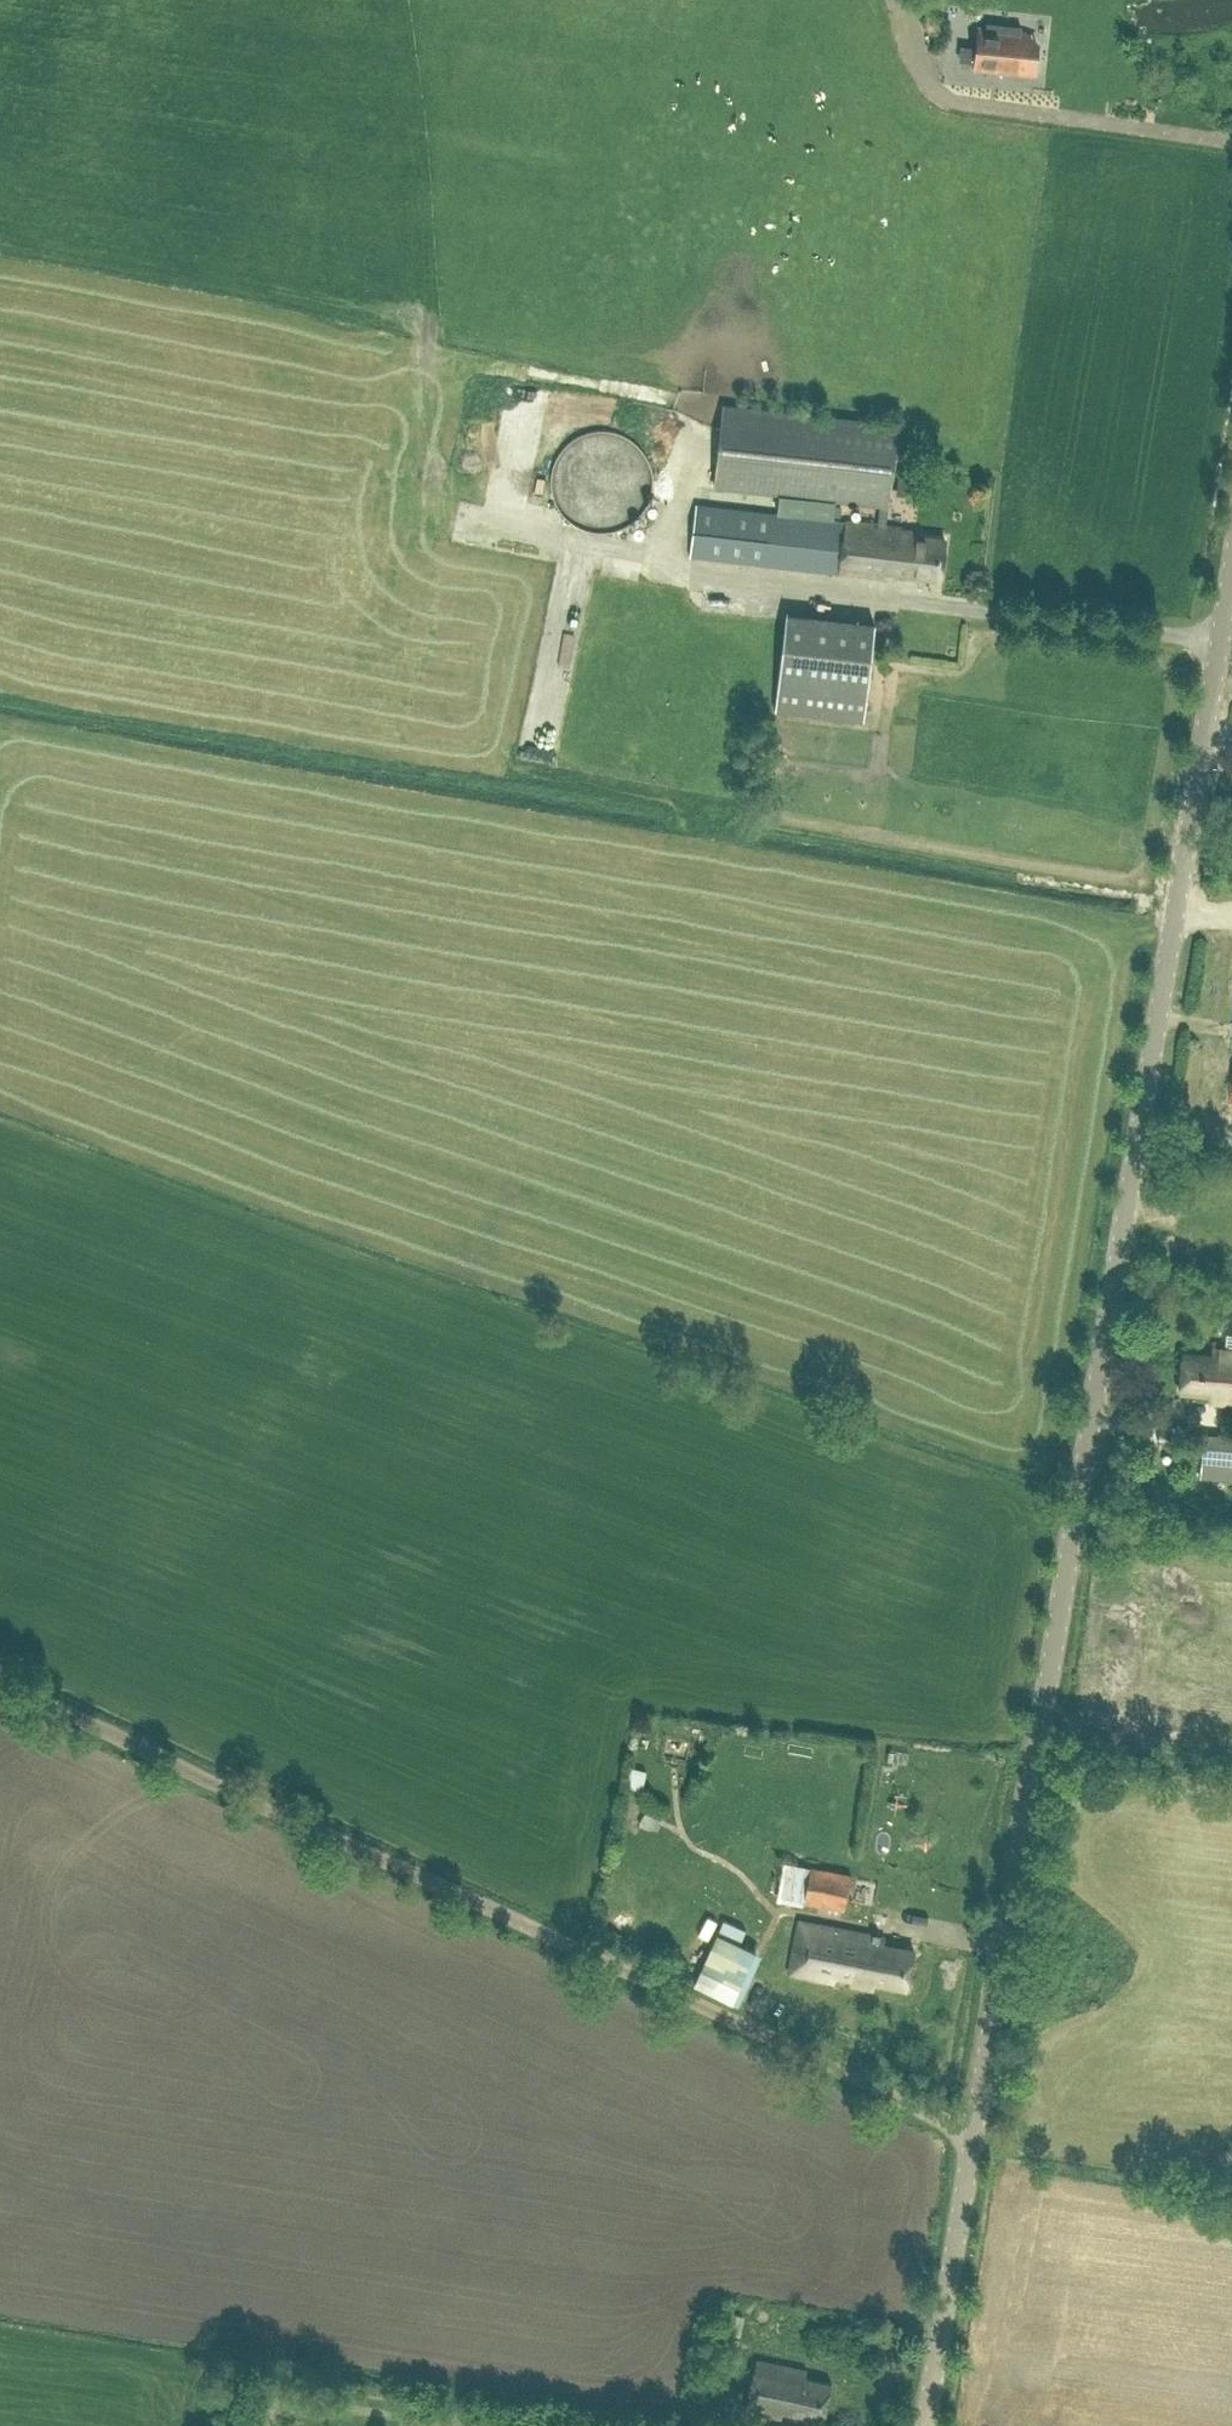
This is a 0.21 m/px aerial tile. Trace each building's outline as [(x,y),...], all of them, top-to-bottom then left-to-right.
[(1019,72),(1024,31),(976,26),(974,47),(961,46),(959,58),(973,60),(972,68),(1019,72)] [(901,525),(884,523),(886,504),(888,504),(897,423),(721,405),(713,487),(778,493),(777,511),(695,502),(690,555),(890,578),(891,571),(940,576),(944,537),(914,534),(914,529),(901,528),(901,525)] [(505,423),(513,444),(547,431),(538,410),(505,423)] [(647,501),(652,482),(649,462),(638,445),(622,433),(603,428),(583,431),(566,441),(554,457),(549,477),(552,497),(562,514),(579,526),(598,530),(618,527),(635,517),(647,501)] [(812,629),(813,603),(790,602),(789,628),(812,629)] [(877,648),(884,649),(886,636),(878,635),(877,648)] [(784,654),(785,706),(866,705),(866,654),(854,654),(854,636),(847,636),(848,656),(839,656),(839,678),(820,679),(819,654),(784,654)] [(551,773),(567,772),(565,720),(533,721),(535,764),(550,764),(551,773)] [(1224,1343),(1213,1342),(1212,1350),(1181,1349),(1177,1392),(1207,1395),(1207,1403),(1231,1405),(1231,1296),(1222,1295),(1218,1331),(1225,1331),(1224,1343)] [(1231,1462),(1231,1433),(1221,1433),(1219,1462),(1231,1462)] [(656,1783),(657,1765),(631,1764),(631,1782),(656,1783)] [(843,1908),(850,1872),(810,1865),(784,1860),(774,1898),(801,1903),(802,1901),(843,1908)] [(809,1974),(834,1979),(835,1976),(848,1978),(848,1982),(872,1987),(874,1980),(906,1986),(913,1948),(882,1942),(883,1935),(799,1919),(789,1969),(809,1973),(809,1974)] [(736,2002),(760,1950),(717,1931),(693,1982),(736,2002)] [(783,2415),(784,2409),(823,2417),(830,2380),(805,2375),(809,2357),(749,2345),(736,2405),(783,2415)]
